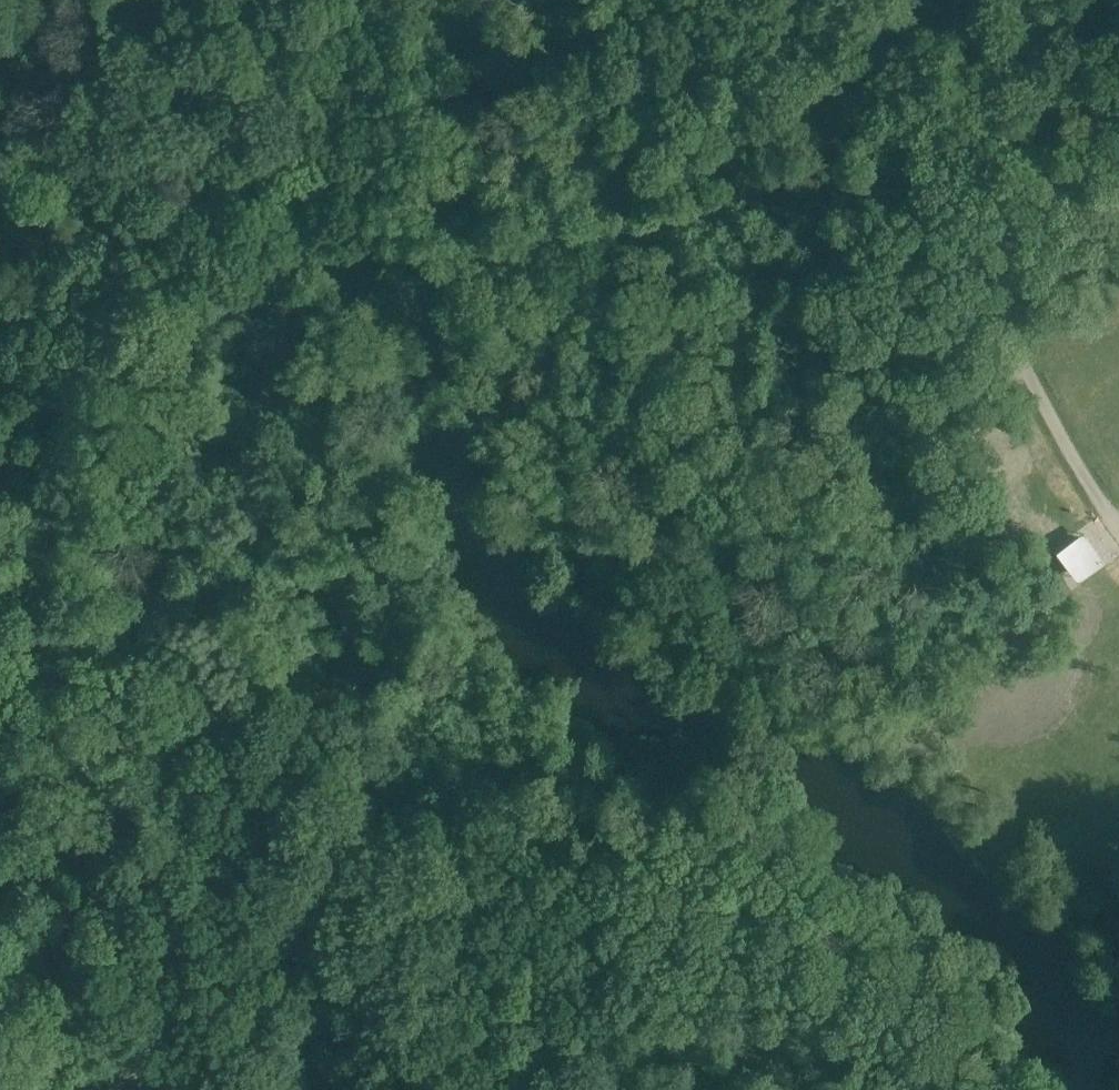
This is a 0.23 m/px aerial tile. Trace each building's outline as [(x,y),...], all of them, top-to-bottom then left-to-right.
[(1099,560),(1083,538),(1063,553),(1079,575),(1099,560)]
